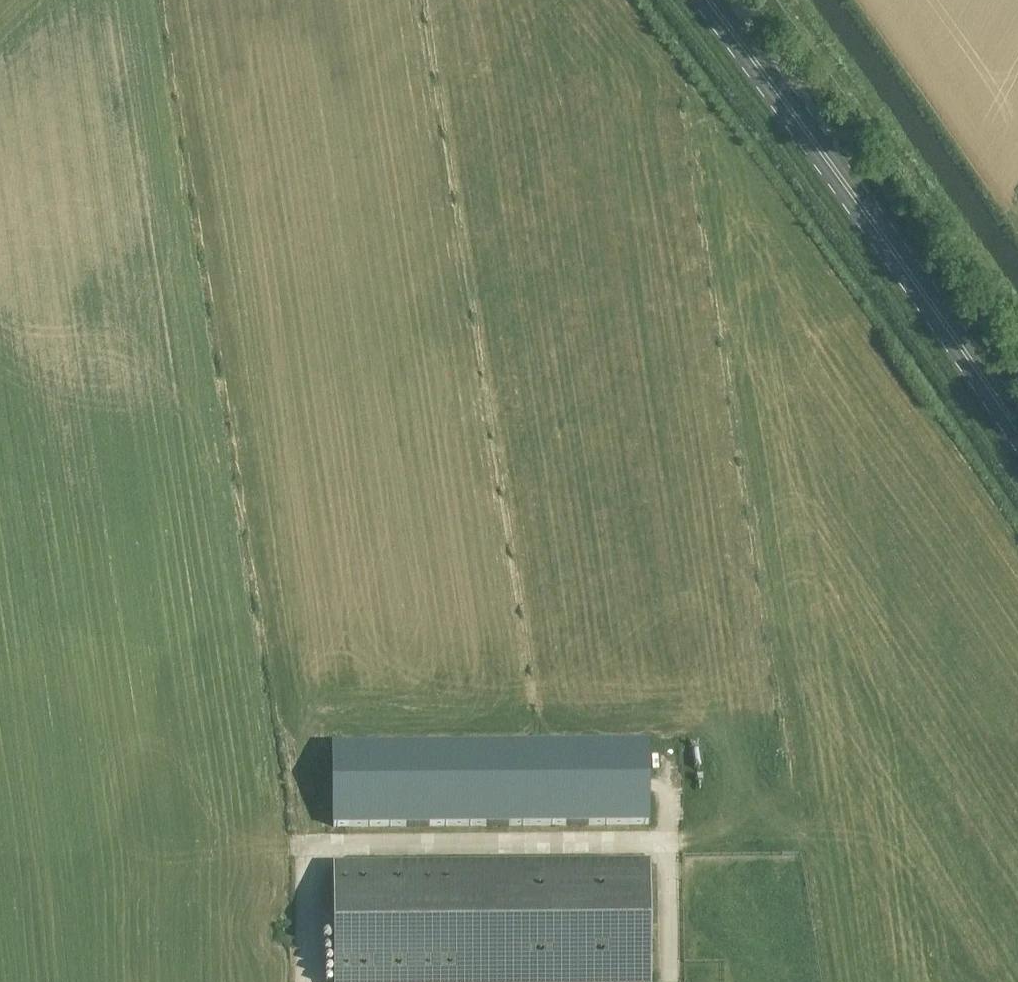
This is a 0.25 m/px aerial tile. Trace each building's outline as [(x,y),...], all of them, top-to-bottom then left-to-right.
[(649,743),(333,745),(334,826),(650,824),(649,743)] [(649,863),(335,866),(336,981),(650,981),(649,863)]
